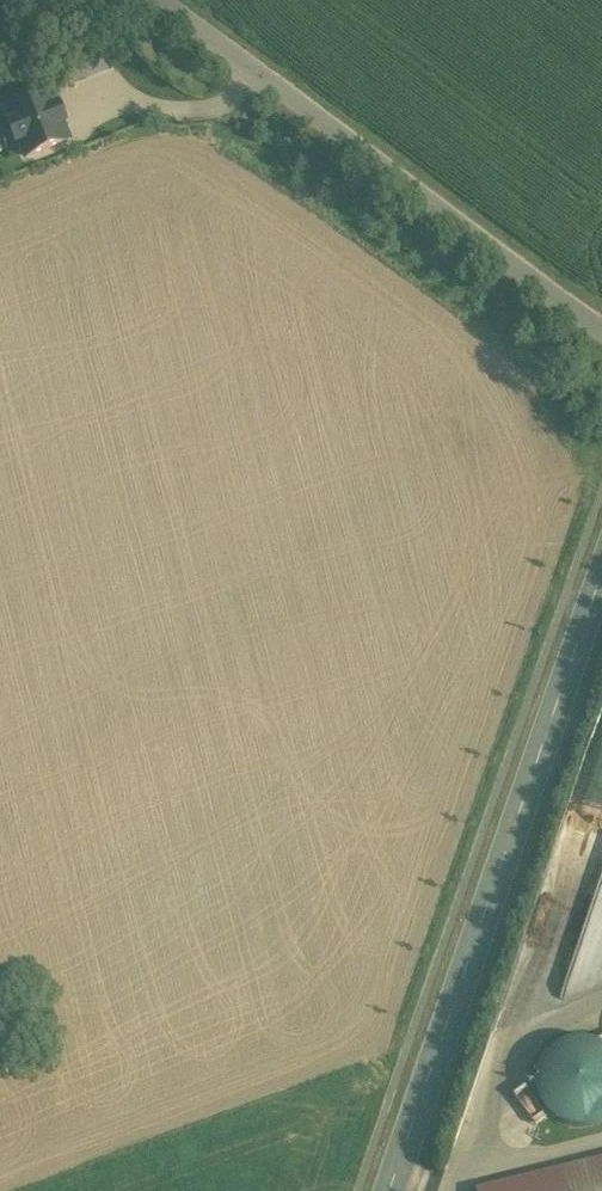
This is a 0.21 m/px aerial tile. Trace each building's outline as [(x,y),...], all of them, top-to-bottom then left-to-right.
[(102,40),(62,56),(72,82),(112,67),(102,40)] [(3,112),(24,164),(69,146),(47,94),(3,112)] [(480,1190),(601,1190),(601,1160),(480,1190)]
